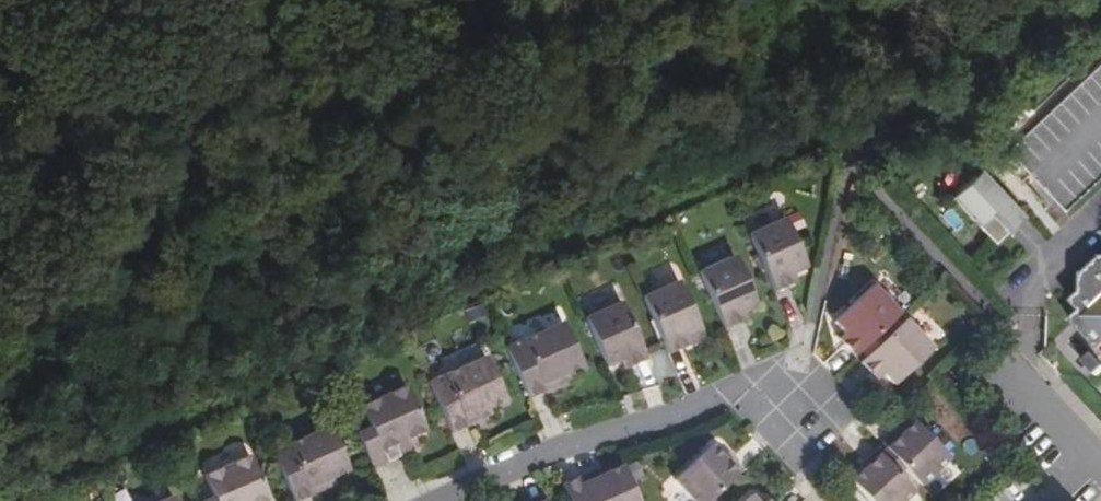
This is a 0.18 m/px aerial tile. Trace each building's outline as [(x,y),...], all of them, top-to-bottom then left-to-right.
[(1009,154),(1067,214),(1100,182),(1100,67),(1009,154)] [(958,163),(947,182),(962,191),(973,172),(958,163)] [(1027,218),(984,172),(954,200),(998,247),(1009,235),(1005,230),(1010,226),(1015,230),(1027,218)] [(786,219),(749,235),(775,294),(790,287),(787,278),(793,275),(808,268),(786,219)] [(700,270),(731,256),(724,242),(693,256),(700,270)] [(699,274),(724,331),(739,324),(736,315),(743,312),(756,307),(735,258),(699,274)] [(1084,275),(1083,293),(1073,303),(1083,314),(1074,323),(1100,353),(1100,352),(1100,260),(1084,275)] [(643,297),(669,355),(684,348),(680,338),(687,335),(701,329),(679,281),(643,297)] [(846,345),(858,357),(864,352),(885,332),(903,315),(875,285),(837,322),(846,333),(852,339),(846,345)] [(625,299),(585,314),(607,367),(628,358),(632,365),(647,358),(625,299)] [(908,320),(890,336),(869,357),(862,363),(873,374),(880,368),(885,374),(896,387),(935,349),(908,320)] [(507,352),(529,403),(556,392),(554,385),(570,377),(584,373),(565,326),(507,352)] [(479,346),(456,353),(461,367),(483,359),(479,346)] [(429,384),(452,436),(479,425),(475,417),(492,410),(508,403),(489,359),(429,384)] [(357,436),(373,471),(412,454),(407,443),(428,434),(408,388),(362,409),(371,430),(357,436)] [(880,445),(921,488),(949,460),(913,422),(900,434),(907,441),(902,446),(891,435),(880,445)] [(294,500),(304,500),(322,493),(319,487),(350,473),(330,429),(273,455),(294,500)] [(743,470),(732,459),(723,468),(718,463),(725,456),(712,443),(673,479),(693,500),(710,500),(743,470)] [(874,452),(864,462),(874,472),(870,477),(861,468),(846,481),(866,500),(905,500),(913,493),(874,452)] [(209,500),(270,500),(252,458),(204,478),(213,499),(209,500)] [(622,468),(592,481),(588,474),(563,485),(570,500),(636,500),(622,468)]
